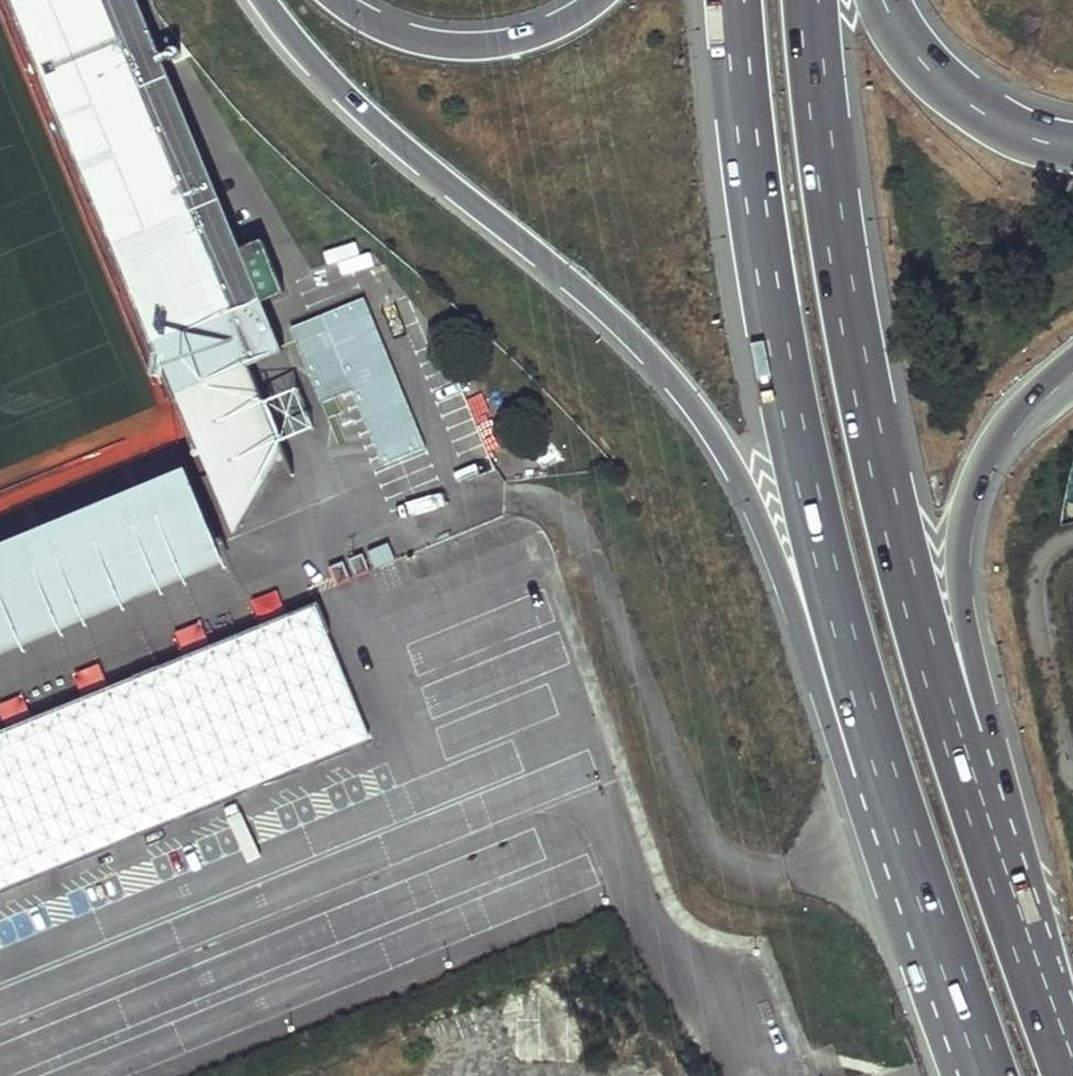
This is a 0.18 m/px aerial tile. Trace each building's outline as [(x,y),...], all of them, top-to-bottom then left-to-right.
[(148,348),(170,339),(206,427),(193,433),(209,473),(240,528),(285,452),(251,368),(286,354),(265,304),(286,295),(264,242),(244,250),(141,0),(6,0),(148,348)] [(222,551),(179,443),(0,516),(0,642),(222,551)] [(390,546),(369,554),(376,572),(397,564),(390,546)] [(364,556),(350,562),(357,580),(371,574),(364,556)] [(345,564),(330,570),(338,588),(352,582),(345,564)] [(317,610),(291,620),(301,647),(327,636),(317,610)] [(369,740),(327,636),(301,647),(291,620),(0,738),(0,889),(369,740)] [(33,717),(24,694),(0,703),(0,712),(6,727),(33,717)]
